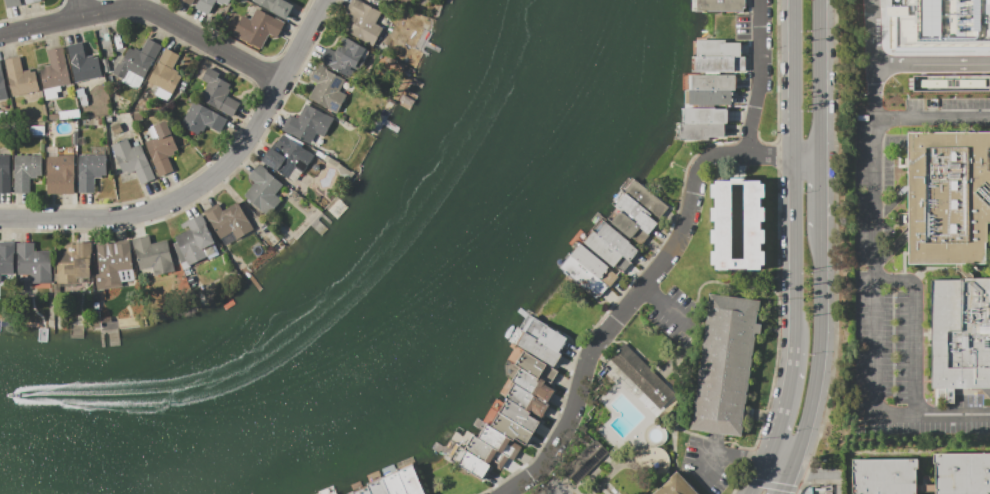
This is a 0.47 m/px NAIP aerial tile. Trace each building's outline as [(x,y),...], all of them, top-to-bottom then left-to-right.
[(5,8),(3,0),(19,0),(20,5),(5,8)] [(194,8),(198,0),(229,0),(226,5),(222,3),(221,6),(215,3),(209,15),(194,8)] [(249,1),(250,0),(281,0),(293,6),(286,20),(249,1)] [(345,12),(351,0),(358,0),(381,13),(375,24),(382,28),(372,46),(344,31),(352,16),(345,12)] [(694,12),(694,0),(744,0),(744,8),(741,8),(741,12),(694,12)] [(889,6),(889,0),(989,0),(989,51),(896,51),(896,49),(887,49),(886,6),(889,6)] [(231,34),(241,15),(249,19),(254,9),(273,18),(273,17),(285,22),(277,38),(267,33),(259,48),(231,34)] [(344,36),(366,49),(359,61),(362,63),(358,71),(354,69),(349,78),(320,61),(327,48),(335,52),(344,36)] [(111,74),(126,47),(133,51),(134,48),(141,52),(148,38),(161,46),(137,90),(121,81),(122,80),(111,74)] [(695,40),(724,40),(724,42),(740,42),(740,56),(733,56),(695,56),(695,40)] [(67,45),(82,42),(85,57),(93,55),(93,58),(97,57),(102,77),(75,83),(67,45)] [(43,89),(39,70),(44,69),(43,66),(50,65),(47,50),(62,47),(70,83),(43,89)] [(165,48),(179,56),(172,68),(179,72),(177,74),(182,77),(172,95),(147,81),(165,48)] [(4,60),(20,56),(23,71),(30,69),(30,72),(34,71),(38,90),(12,96),(4,60)] [(733,56),(695,56),(694,56),(694,71),(744,72),(744,56),(740,56),(733,56)] [(317,63),(326,69),(345,80),(338,91),(346,95),(336,114),(308,98),(316,83),(308,79),(317,63)] [(232,116),(199,99),(207,83),(201,80),(207,68),(218,74),(217,77),(230,84),(228,89),(230,90),(226,96),(239,103),(232,116)] [(690,75),(734,75),(734,90),(730,90),(690,90),(690,75)] [(911,76),(911,92),(982,91),(982,96),(989,96),(989,75),(911,76)] [(730,90),(730,104),(719,104),(719,105),(688,105),(688,90),(690,90),(730,90)] [(193,101),(226,119),(219,132),(206,125),(203,132),(200,131),(198,135),(180,125),(193,101)] [(333,118),(323,137),(316,133),(309,145),(291,134),(290,135),(281,130),(289,115),(296,119),(305,103),(333,118)] [(684,108),(714,108),(714,109),(726,109),(726,124),(723,124),(684,123),(684,108)] [(144,142),(152,139),(147,129),(166,121),(171,134),(177,150),(173,152),(174,154),(167,157),(173,171),(159,177),(144,142)] [(723,124),(723,137),(707,137),(707,140),(679,140),(679,123),(684,123),(723,124)] [(984,264),(984,248),(984,243),(986,242),(989,232),(989,132),(907,132),(907,264),(984,264)] [(283,135),(314,155),(302,173),(295,168),(287,179),(262,162),(266,154),(271,148),(273,149),(283,135)] [(140,144),(154,178),(140,184),(135,171),(124,175),(111,145),(127,138),(131,148),(140,144)] [(79,155),(106,155),(106,175),(101,175),(101,178),(94,178),(94,194),(79,194),(79,155)] [(9,194),(0,194),(0,156),(10,156),(9,194)] [(14,194),(14,156),(42,156),(41,176),(37,176),(36,179),(30,179),(30,194),(14,194)] [(46,156),(74,156),(74,194),(46,195),(46,156)] [(243,196),(255,183),(248,177),(253,171),(259,164),(267,171),(266,171),(282,186),(275,194),(280,200),(265,216),(243,196)] [(765,265),(760,265),(760,269),(711,269),(711,252),(715,252),(715,244),(711,244),(711,230),(715,230),(715,222),(711,222),(711,208),(715,208),(715,201),(711,201),(711,185),(715,185),(715,181),(731,181),(731,178),(745,178),(745,181),(760,181),(760,184),(764,184),(764,198),(760,198),(760,208),(764,208),(764,221),(760,221),(760,231),(765,231),(765,243),(760,243),(760,251),(765,251),(765,265)] [(634,180),(669,208),(659,219),(652,214),(651,215),(625,193),(624,192),(634,180)] [(651,215),(649,217),(656,223),(647,234),(639,228),(640,227),(621,212),(620,211),(614,206),(625,193),(651,215)] [(201,213),(217,204),(222,212),(237,202),(253,229),(236,240),(232,232),(218,241),(201,213)] [(621,212),(640,227),(639,228),(630,239),(610,224),(613,221),(612,220),(615,215),(616,216),(620,211),(621,212)] [(175,237),(190,229),(188,226),(182,229),(180,225),(201,215),(215,244),(204,250),(207,257),(189,266),(175,237)] [(606,223),(630,243),(629,244),(638,251),(629,262),(622,256),(596,235),(597,234),(606,223)] [(622,256),(613,267),(583,243),(593,231),(597,234),(596,235),(622,256)] [(139,271),(135,250),(134,250),(131,239),(148,235),(150,244),(168,241),(174,272),(154,276),(152,268),(139,271)] [(97,289),(95,275),(99,274),(96,244),(110,243),(110,251),(113,250),(112,242),(130,240),(133,272),(120,273),(122,286),(97,289)] [(13,275),(0,275),(0,242),(13,242),(13,275)] [(16,243),(33,243),(33,251),(51,251),(51,284),(30,284),(30,274),(16,274),(16,243)] [(56,251),(66,251),(66,244),(75,244),(75,243),(91,243),(91,258),(90,258),(90,277),(76,277),(76,284),(56,284),(56,251)] [(580,244),(609,267),(599,279),(570,256),(580,244)] [(569,255),(570,256),(599,279),(607,286),(597,299),(568,275),(567,276),(562,272),(563,271),(559,267),(569,255)] [(928,279),(930,388),(989,388),(989,278),(928,279)] [(741,438),(691,431),(709,294),(758,301),(756,323),(761,324),(759,333),(754,333),(741,438)] [(530,315),(567,339),(558,353),(561,355),(553,368),(524,350),(508,339),(516,326),(521,329),(530,315)] [(674,395),(658,410),(638,390),(632,396),(611,373),(617,368),(608,358),(624,342),(674,395)] [(524,350),(553,368),(558,372),(551,383),(540,376),(539,377),(538,379),(521,368),(515,364),(524,350)] [(521,368),(538,379),(539,377),(546,381),(544,384),(555,390),(547,403),(514,383),(512,382),(521,368)] [(514,383),(547,403),(549,405),(541,419),(531,413),(507,398),(506,397),(514,383)] [(507,398),(531,413),(529,415),(540,422),(533,434),(498,413),(507,398)] [(533,434),(526,445),(515,438),(513,441),(510,439),(490,427),(498,413),(533,434)] [(510,439),(509,440),(521,447),(513,461),(508,458),(478,439),(486,425),(490,427),(510,439)] [(508,458),(500,471),(490,465),(464,449),(473,436),(478,439),(508,458)] [(576,484),(563,471),(595,439),(608,452),(576,484)] [(490,465),(481,481),(444,458),(453,442),(464,449),(490,465)] [(936,457),(937,493),(989,493),(989,456),(936,457)] [(412,462),(424,493),(407,493),(398,472),(397,468),(412,462)] [(917,463),(854,463),(854,493),(917,493),(917,463)] [(407,493),(390,493),(383,478),(398,472),(407,493)] [(676,472),(697,493),(652,493),(658,489),(658,490),(669,480),(668,479),(676,472)] [(383,478),(390,493),(371,493),(368,486),(367,484),(383,478)] [(368,486),(371,493),(353,493),(368,486)]
